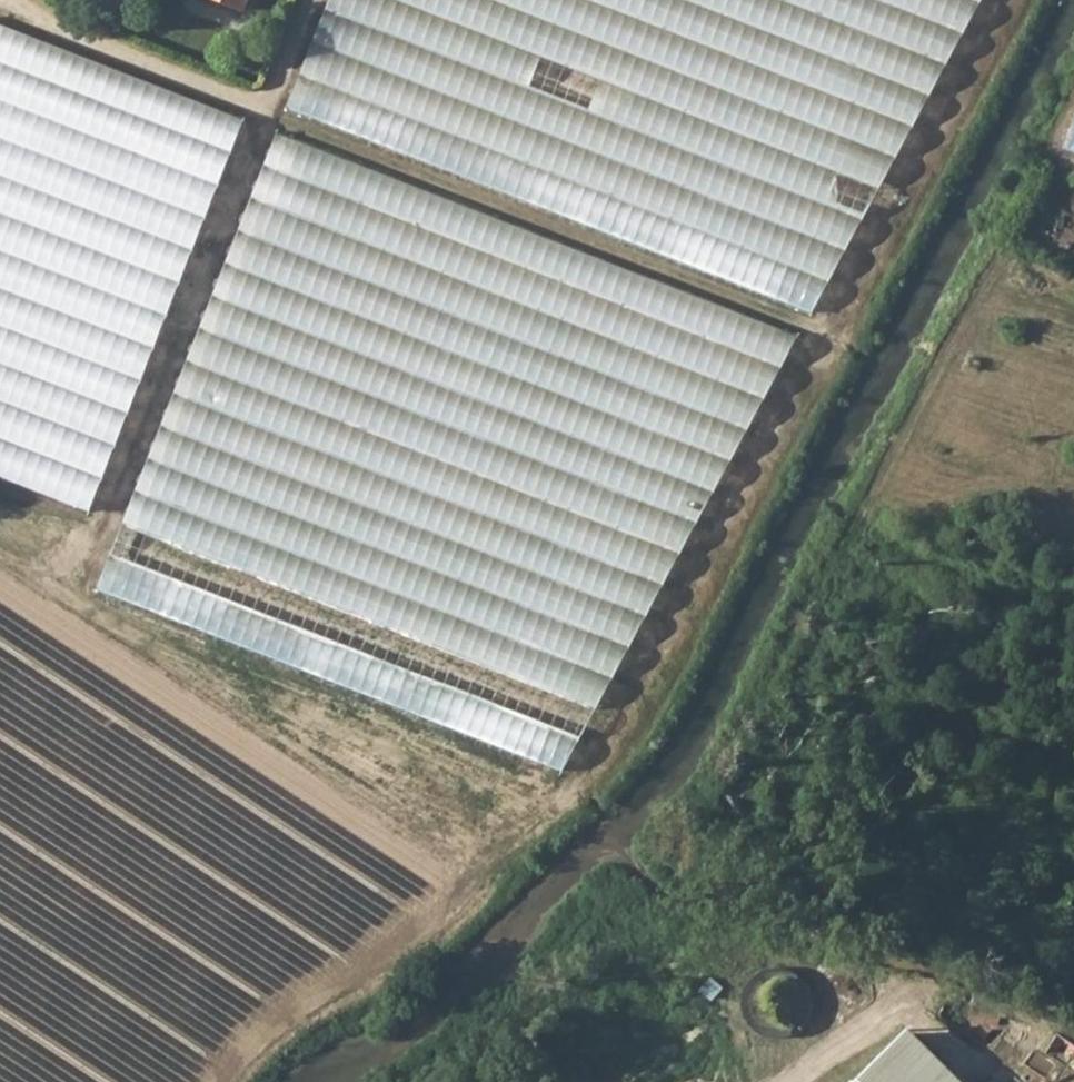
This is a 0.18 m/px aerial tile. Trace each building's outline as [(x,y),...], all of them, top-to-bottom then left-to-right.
[(243,11),(248,0),(215,0),(243,11)] [(981,0),(330,0),(287,109),(812,313),(981,0)] [(244,121),(0,26),(0,477),(90,513),(244,121)] [(562,772),(798,337),(277,134),(97,590),(562,772)] [(925,1034),(876,1081),(973,1081),(925,1034)]
